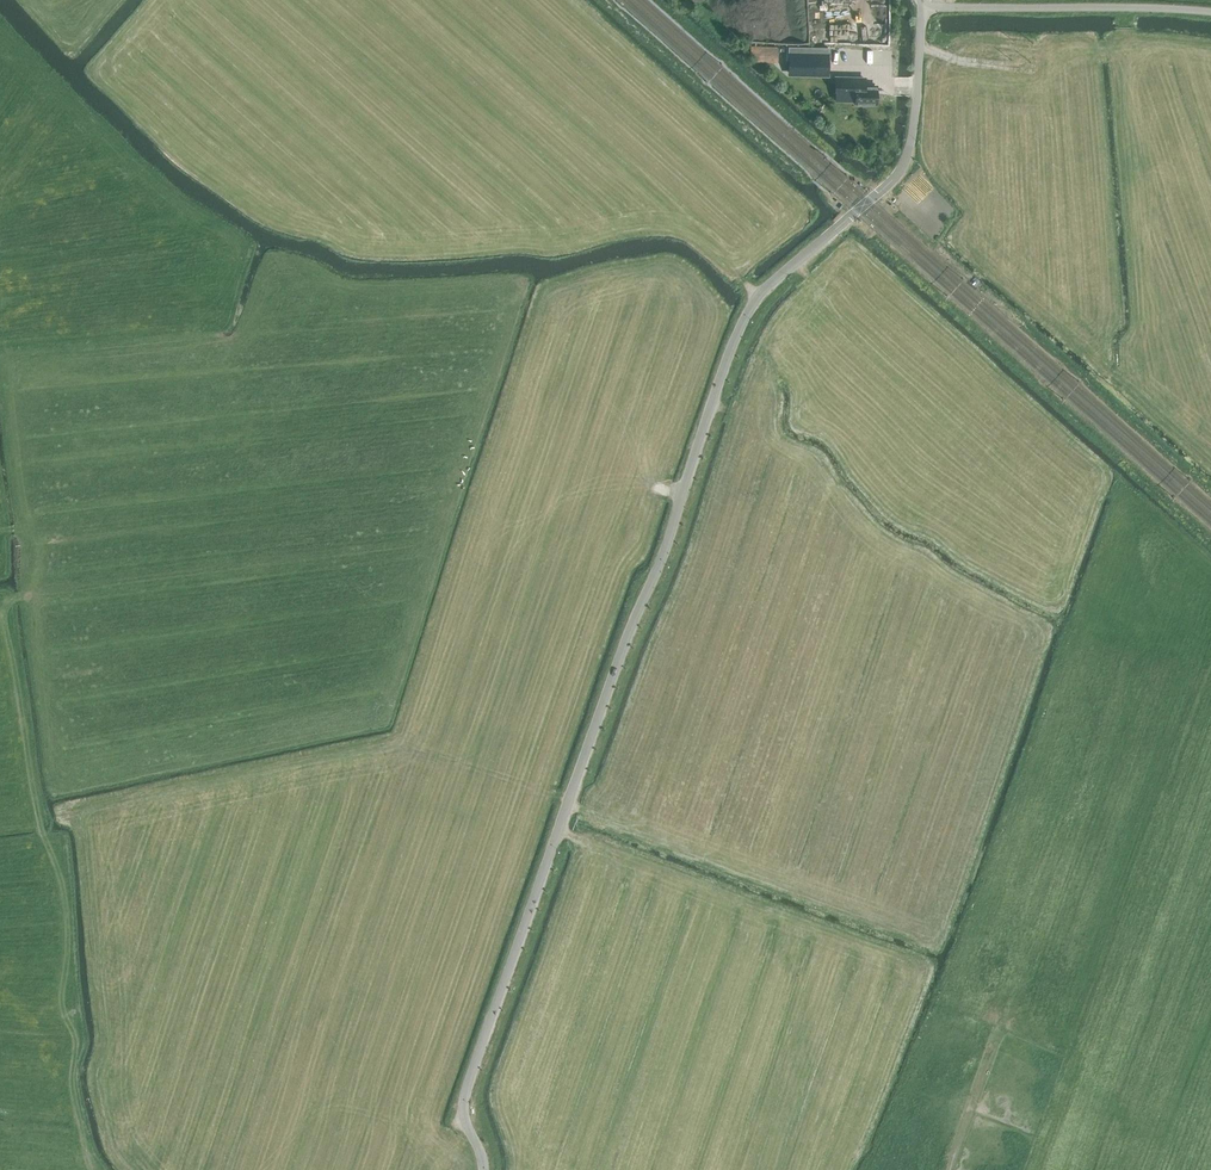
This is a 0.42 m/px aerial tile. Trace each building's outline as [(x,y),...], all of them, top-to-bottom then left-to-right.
[(778,46),(764,45),(763,61),(778,62),(778,46)] [(788,45),(787,72),(828,73),(829,46),(788,45)] [(834,77),(834,93),(836,93),(836,100),(855,101),(855,102),(876,102),(876,86),(865,85),(865,78),(834,77)]
